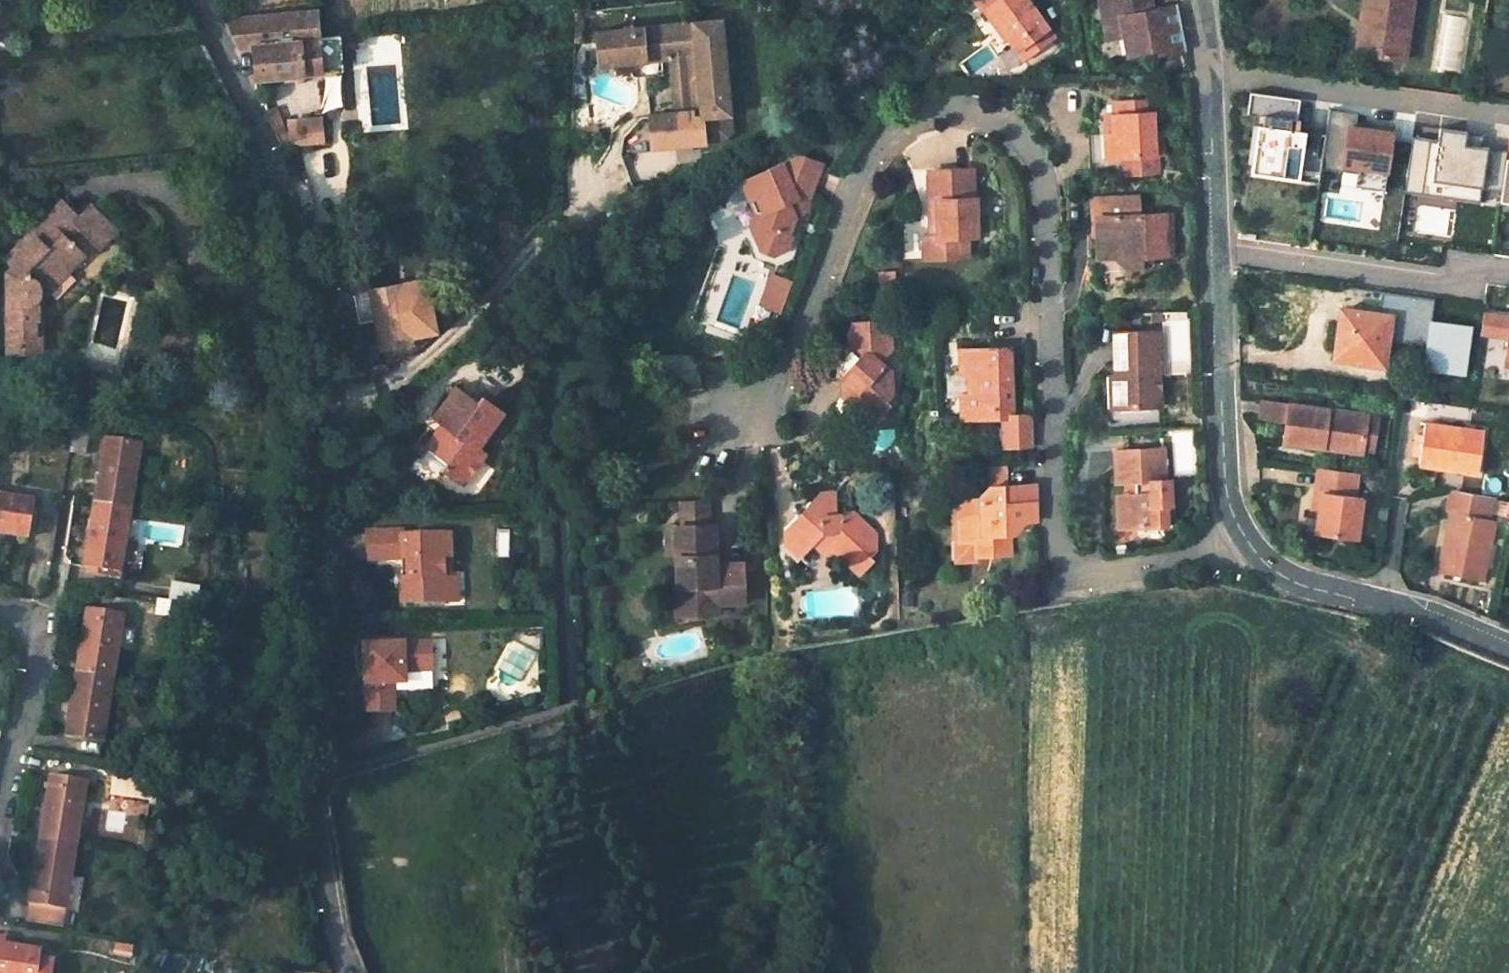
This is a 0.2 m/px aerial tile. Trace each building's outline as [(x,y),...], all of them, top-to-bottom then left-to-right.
[(1026,46),(1059,33),(1046,0),(1005,0),(1026,46)] [(1153,55),(1153,59),(1180,54),(1175,23),(1152,28),(1150,15),(1147,0),(1101,0),(1108,43),(1120,40),(1124,60),(1153,55)] [(1356,53),(1402,59),(1411,0),(1364,0),(1356,53)] [(1152,28),(1175,23),(1174,21),(1172,11),(1150,15),(1152,28)] [(255,80),(342,73),(338,38),(316,39),(313,13),(225,21),(236,48),(251,47),(254,75),(255,80)] [(700,42),(727,39),(726,23),(699,25),(700,42)] [(690,60),(695,112),(680,113),(654,116),(657,147),(723,141),(721,127),(735,125),(727,39),(700,42),(699,25),(646,30),(649,64),(675,61),(690,60)] [(649,64),(646,30),(602,34),(605,67),(649,64)] [(690,60),(675,61),(680,113),(695,112),(690,60)] [(1287,117),(1297,119),(1300,99),(1250,92),(1246,113),(1263,115),(1286,119),(1287,117)] [(1118,176),(1154,174),(1153,158),(1157,158),(1156,133),(1148,133),(1147,114),(1141,114),(1140,102),(1111,104),(1111,116),(1110,116),(1107,116),(1107,136),(1100,136),(1083,137),(1085,171),(1107,169),(1107,161),(1117,160),(1118,176)] [(281,149),(290,148),(276,106),(263,111),(281,149)] [(1263,115),(1262,125),(1258,124),(1251,173),(1298,180),(1306,131),(1299,130),(1300,119),(1297,119),(1287,117),(1286,119),(1263,115)] [(1107,136),(1107,116),(1099,116),(1100,136),(1107,136)] [(1322,166),(1387,168),(1389,119),(1324,117),(1322,166)] [(289,122),(294,148),(326,145),(324,118),(289,122)] [(721,127),(723,141),(735,125),(721,127)] [(1437,139),(1482,145),(1483,135),(1439,128),(1437,139)] [(1480,201),(1482,187),(1501,190),(1507,149),(1482,145),(1437,139),(1412,135),(1406,175),(1458,183),(1456,197),(1480,201)] [(1507,149),(1501,190),(1499,202),(1508,204),(1508,137),(1507,149)] [(809,199),(822,165),(801,158),(745,183),(750,196),(758,192),(767,213),(758,215),(752,230),(762,252),(773,256),(789,249),(803,213),(808,212),(811,203),(809,199)] [(971,201),(971,197),(968,198),(967,168),(928,169),(929,201),(936,201),(937,224),(940,224),(972,222),(971,201)] [(1458,183),(1406,175),(1404,190),(1456,197),(1458,183)] [(750,196),(758,215),(767,213),(758,192),(750,196)] [(1138,194),(1093,195),(1094,214),(1132,212),(1132,210),(1136,209),(1139,206),(1138,194)] [(6,288),(7,355),(42,355),(42,334),(39,334),(38,298),(43,289),(48,292),(87,255),(67,233),(78,222),(102,249),(121,231),(94,204),(83,216),(69,202),(52,218),(48,214),(5,256),(17,269),(12,274),(12,288),(6,288)] [(1140,257),(1170,256),(1168,214),(1132,215),(1132,212),(1094,214),(1095,258),(1123,257),(1123,267),(1141,266),(1140,257)] [(964,257),(963,235),(973,235),(972,222),(940,224),(937,224),(937,226),(937,235),(931,236),(924,236),(924,237),(925,258),(964,257)] [(789,284),(772,277),(762,305),(779,311),(789,284)] [(370,290),(381,348),(411,342),(401,284),(370,290)] [(1433,300),(1343,287),(1334,352),(1361,356),(1360,363),(1382,366),(1389,320),(1430,326),(1433,300)] [(889,395),(888,371),(877,359),(887,347),(886,318),(853,319),(848,331),(849,351),(857,358),(848,369),(840,379),(841,412),(854,425),(870,422),(864,414),(883,397),(885,399),(889,395)] [(1488,342),(1491,321),(1482,320),(1478,341),(1488,342)] [(1491,321),(1488,342),(1507,345),(1503,372),(1508,373),(1508,324),(1491,321)] [(1114,374),(1114,407),(1151,406),(1151,385),(1158,378),(1157,331),(1113,331),(1114,374)] [(1010,414),(1007,347),(964,349),(958,349),(959,372),(966,372),(967,394),(960,394),(961,418),(1002,416),(1011,415),(1010,414)] [(849,351),(842,360),(842,363),(848,369),(857,358),(849,351)] [(1114,407),(1114,374),(1106,373),(1107,406),(1114,407)] [(472,447),(492,418),(498,411),(475,396),(470,402),(451,389),(431,417),(442,425),(438,431),(431,431),(421,446),(445,462),(441,468),(462,483),(482,454),(472,447)] [(883,397),(864,414),(870,422),(890,404),(885,399),(883,397)] [(1288,423),(1290,403),(1260,399),(1257,419),(1288,423)] [(1323,442),(1362,448),(1366,414),(1290,403),(1288,423),(1285,441),(1322,446),(1323,442)] [(1011,415),(1002,416),(1004,444),(1033,444),(1032,417),(1027,413),(1010,414),(1011,415)] [(1366,414),(1362,448),(1374,450),(1379,416),(1366,414)] [(90,423),(73,423),(69,451),(85,454),(90,423)] [(1421,433),(1418,455),(1417,465),(1476,474),(1481,431),(1422,423),(1421,433)] [(1415,432),(1411,454),(1418,455),(1421,433),(1415,432)] [(104,438),(94,502),(130,508),(140,444),(104,438)] [(445,462),(421,446),(417,451),(441,468),(445,462)] [(1162,480),(1161,448),(1114,449),(1115,482),(1133,481),(1134,494),(1126,494),(1127,527),(1164,526),(1163,505),(1168,505),(1167,480),(1162,480)] [(1003,465),(989,465),(990,488),(1003,487),(1004,487),(1003,465)] [(1319,492),(1316,509),(1314,533),(1354,540),(1360,497),(1353,496),(1356,472),(1317,467),(1314,491),(1319,492)] [(836,509),(835,483),(824,482),(810,498),(826,498),(827,509),(836,509)] [(1004,503),(1035,502),(1035,503),(1034,489),(1034,486),(1004,487),(1004,503)] [(958,510),(959,542),(974,542),(975,556),(1009,555),(1009,534),(1006,534),(1006,523),(1009,522),(1016,522),(1036,521),(1035,503),(1035,502),(1004,503),(1004,487),(1003,487),(990,488),(980,497),(979,499),(967,500),(958,510)] [(1482,581),(1491,519),(1486,517),(1490,496),(1449,489),(1446,512),(1449,514),(1443,549),(1449,550),(1445,574),(1482,581)] [(1115,494),(1116,527),(1127,527),(1126,494),(1115,494)] [(29,537),(34,501),(0,496),(0,532),(29,537)] [(836,509),(827,509),(826,498),(810,498),(804,503),(805,511),(797,512),(784,526),(784,543),(799,556),(816,540),(823,547),(835,547),(862,572),(876,556),(873,552),(879,546),(878,530),(853,505),(843,512),(839,509),(836,509)] [(684,525),(709,524),(708,500),(684,501),(684,525)] [(84,566),(120,572),(130,508),(94,502),(84,566)] [(1016,534),(1016,522),(1009,522),(1006,523),(1006,534),(1009,534),(1016,534)] [(679,556),(680,584),(692,583),(693,603),(718,602),(748,600),(747,570),(717,571),(717,564),(716,524),(709,524),(684,525),(678,525),(679,556)] [(679,556),(678,525),(667,526),(668,557),(679,556)] [(401,562),(402,604),(445,602),(444,578),(451,578),(449,536),(403,537),(403,532),(368,533),(369,562),(401,562)] [(1443,549),(1439,573),(1445,574),(1449,550),(1443,549)] [(717,571),(747,570),(746,563),(717,564),(717,571)] [(444,578),(445,602),(458,602),(457,578),(451,578),(444,578)] [(172,583),(169,601),(195,605),(198,587),(172,583)] [(693,603),(692,583),(680,584),(674,584),(675,618),(694,618),(693,603)] [(156,615),(154,627),(180,631),(182,620),(190,621),(193,605),(169,601),(157,599),(154,615),(156,615)] [(694,618),(718,617),(718,602),(693,603),(694,618)] [(77,672),(112,678),(122,614),(87,608),(77,672)] [(432,644),(364,647),(366,715),(394,714),(393,686),(407,686),(406,673),(433,672),(432,644)] [(112,678),(77,672),(66,736),(102,742),(112,678)] [(154,776),(122,771),(118,793),(151,798),(154,776)] [(50,775),(40,838),(75,844),(86,780),(50,775)] [(75,844),(40,838),(27,920),(62,925),(64,915),(70,875),(75,844)] [(84,878),(70,875),(64,915),(77,917),(84,878)] [(0,944),(0,972),(37,972),(40,958),(41,950),(0,944)] [(52,960),(40,958),(37,972),(50,972),(52,960)]
